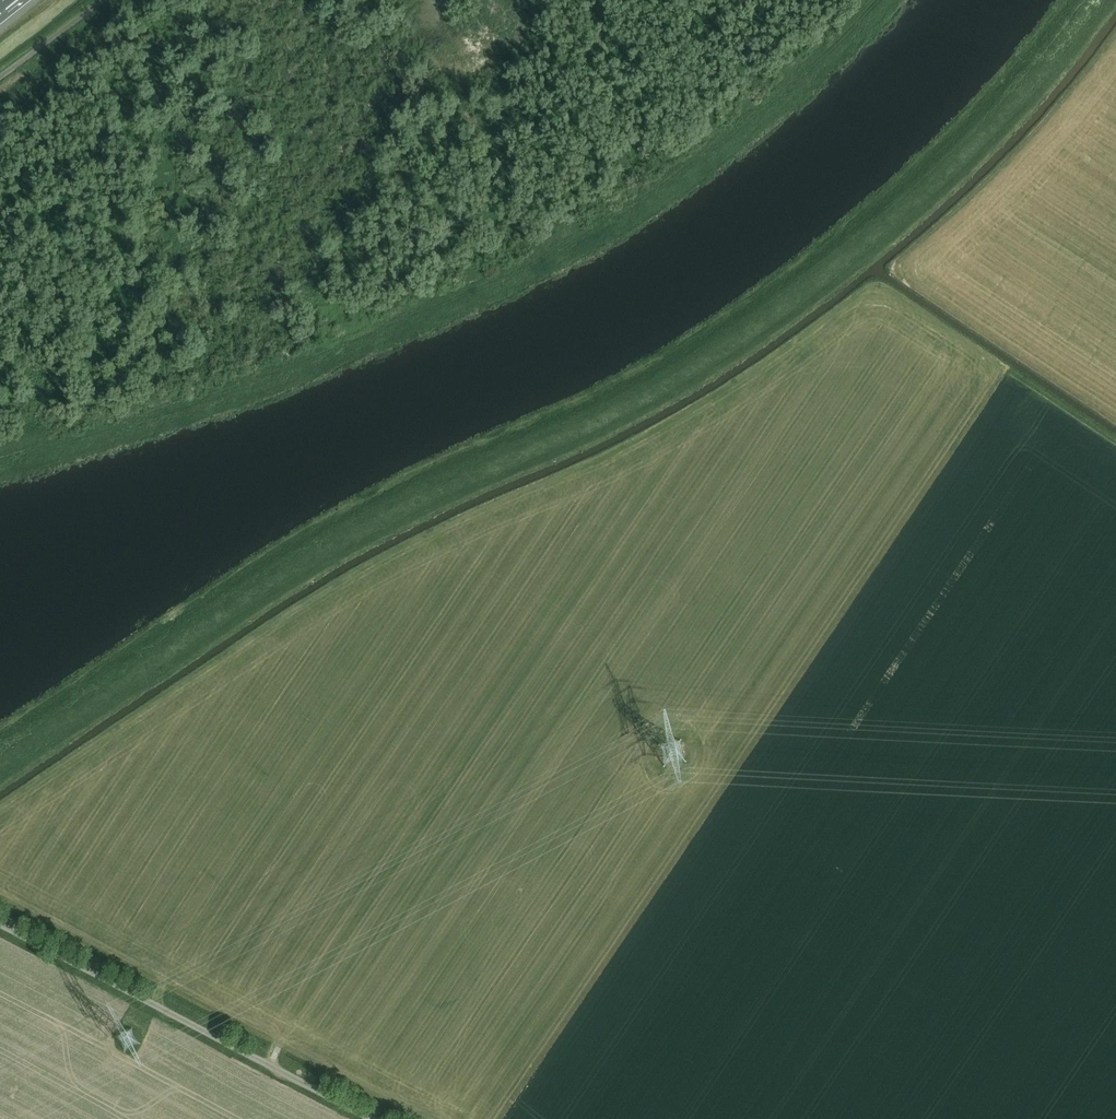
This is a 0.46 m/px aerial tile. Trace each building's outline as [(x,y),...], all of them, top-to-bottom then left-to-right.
[(278,1061),(284,1049),(277,1045),(271,1057),(278,1061)]
